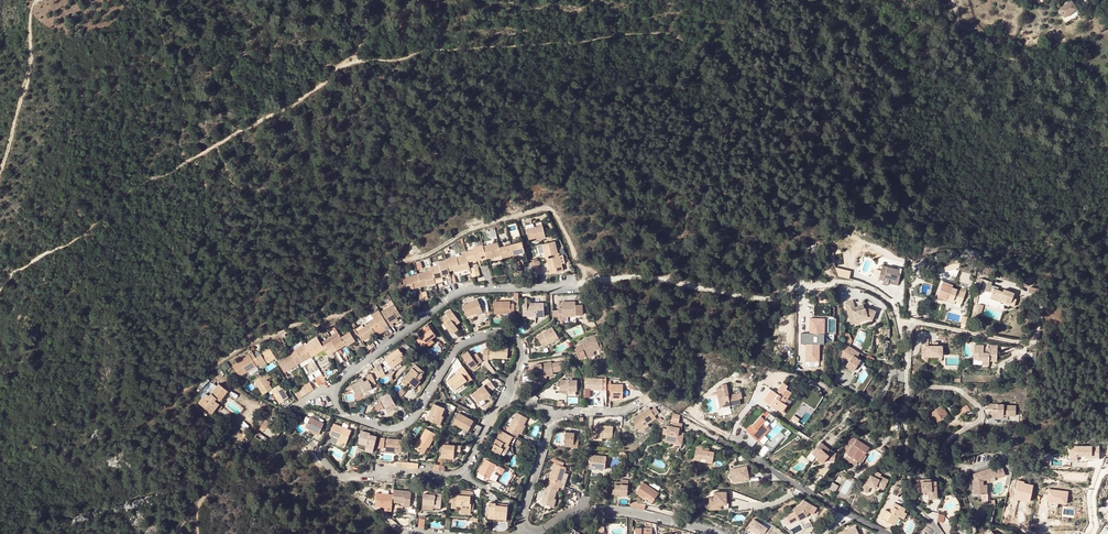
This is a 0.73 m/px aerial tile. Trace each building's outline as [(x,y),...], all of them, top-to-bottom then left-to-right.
[(1069,3),(1056,11),(1061,20),(1074,12),(1069,3)] [(542,225),(536,227),(526,230),(530,242),(546,237),(542,225)] [(555,241),(542,244),(544,250),(545,253),(546,257),(558,254),(555,241)] [(511,245),(514,255),(516,254),(525,252),(524,247),(522,242),(511,245)] [(486,255),(487,259),(501,256),(502,255),(500,248),(498,243),(484,247),(486,255)] [(476,258),(481,257),(486,255),(484,247),(483,245),(473,248),(474,250),(466,252),(466,255),(467,258),(468,262),(477,260),(476,258)] [(502,258),(503,258),(510,256),(514,255),(511,245),(500,248),(502,255),(502,258)] [(559,256),(547,259),(551,274),(563,271),(561,264),(565,263),(563,255),(559,255),(559,256)] [(458,260),(457,258),(446,261),(449,271),(454,270),(459,269),(460,271),(470,268),(468,262),(467,258),(458,260)] [(431,267),(432,271),(435,281),(443,278),(442,276),(445,275),(450,274),(449,271),(446,261),(439,263),(439,266),(431,267)] [(899,270),(882,265),(879,279),(883,280),(882,284),(887,286),(888,283),(889,278),(898,281),(900,275),(898,274),(899,270)] [(836,275),(849,278),(850,270),(837,267),(836,275)] [(432,271),(418,274),(421,287),(435,283),(435,281),(432,271)] [(404,281),(406,291),(421,287),(418,274),(403,278),(404,281)] [(961,303),(965,293),(959,290),(953,288),(952,287),(950,292),(946,291),(943,299),(947,300),(948,298),(955,301),(961,303)] [(1003,292),(993,289),(990,299),(999,302),(1000,299),(1011,302),(1010,305),(1014,307),(1016,299),(1018,295),(1014,293),(1004,290),(1003,292)] [(544,303),(535,303),(535,305),(527,305),(527,303),(527,298),(522,298),(523,314),(527,314),(527,316),(535,316),(544,316),(544,303)] [(852,299),(844,302),(847,313),(849,321),(863,317),(867,319),(871,320),(875,310),(866,307),(859,309),(859,308),(855,309),(852,299)] [(478,300),(463,306),(467,317),(476,313),(477,314),(483,312),(478,300)] [(510,301),(494,302),(494,314),(504,313),(504,315),(515,315),(514,304),(510,304),(510,301)] [(563,301),(563,308),(559,309),(559,319),(564,319),(564,315),(576,315),(583,315),(583,305),(576,305),(576,301),(563,301)] [(391,321),(395,318),(401,315),(394,304),(381,312),(382,314),(388,324),(390,327),(394,325),(392,323),(391,321)] [(446,313),(448,316),(449,318),(446,319),(445,318),(441,321),(444,325),(445,324),(447,322),(450,326),(447,328),(451,332),(457,327),(456,326),(455,324),(459,320),(451,309),(446,313)] [(375,333),(388,324),(382,314),(369,322),(370,324),(375,333)] [(362,341),(375,333),(370,324),(357,332),(359,335),(362,341)] [(390,327),(388,324),(375,333),(377,335),(386,330),(390,327)] [(792,324),(785,324),(785,333),(782,333),(781,346),(788,347),(788,343),(792,343),(792,340),(800,340),(801,326),(792,326),(792,324)] [(436,335),(434,332),(429,326),(422,331),(424,334),(421,336),(426,343),(436,335)] [(552,327),(537,337),(544,348),(551,343),(554,346),(561,341),(552,327)] [(354,339),(350,332),(342,337),(346,344),(347,346),(356,341),(354,339)] [(341,335),(332,341),(337,350),(346,344),(342,337),(341,335)] [(426,343),(422,337),(418,340),(422,346),(426,343)] [(311,357),(325,349),(323,346),(318,338),(304,346),(308,352),(311,356),(311,357)] [(597,338),(582,344),(586,355),(594,351),(597,350),(601,349),(597,338)] [(329,355),(337,350),(332,341),(323,346),(325,349),(326,351),(329,355)] [(373,348),(375,346),(373,343),(367,347),(369,351),(373,348)] [(298,364),(311,356),(308,352),(304,346),(304,345),(291,353),(295,359),(298,364)] [(493,351),(489,351),(488,359),(493,359),(493,358),(508,358),(508,346),(493,345),(493,351)] [(928,345),(922,345),(922,356),(928,356),(942,356),(942,345),(938,345),(933,346),(928,345)] [(974,359),(968,359),(968,363),(974,364),(983,364),(983,367),(990,367),(990,360),(997,360),(998,350),(990,350),(990,353),(984,352),(984,350),(984,345),(975,345),(974,359)] [(260,364),(262,367),(276,357),(271,349),(256,358),(260,364)] [(406,358),(399,349),(385,359),(392,368),(406,358)] [(339,353),(340,355),(344,361),(347,359),(342,351),(339,353)] [(597,358),(596,356),(594,351),(586,355),(589,362),(597,358)] [(257,365),(260,364),(256,358),(253,353),(250,354),(257,365)] [(292,368),(298,364),(295,359),(291,353),(278,361),(281,365),(285,372),(292,368)] [(240,376),(257,365),(250,354),(233,365),(240,376)] [(476,364),(477,365),(482,361),(477,354),(472,357),(471,356),(465,360),(471,368),(476,364)] [(854,371),(861,360),(853,355),(847,366),(854,371)] [(864,363),(861,360),(854,371),(857,373),(864,363)] [(552,362),(535,365),(537,375),(545,374),(545,376),(554,374),(552,362)] [(381,365),(374,369),(375,372),(378,378),(386,375),(381,365)] [(409,372),(404,378),(408,382),(412,385),(411,386),(414,389),(421,381),(419,381),(423,376),(422,375),(424,372),(417,365),(410,373),(409,372)] [(469,373),(464,367),(459,370),(460,372),(447,381),(454,391),(463,384),(468,381),(469,382),(473,379),(469,373)] [(369,380),(372,386),(377,384),(372,373),(367,376),(369,380)] [(273,389),(264,375),(255,381),(264,394),(269,391),(272,389),(273,389)] [(603,379),(585,378),(585,388),(590,388),(590,390),(591,390),(603,390),(603,379)] [(369,380),(364,382),(361,383),(360,381),(352,385),(357,396),(373,388),(372,386),(369,380)] [(578,380),(561,380),(560,390),(578,390),(578,380)] [(478,402),(483,398),(490,394),(489,392),(495,388),(491,381),(473,395),(478,402)] [(777,393),(771,389),(764,400),(772,405),(783,412),(792,397),(790,395),(792,392),(786,388),(788,385),(783,382),(777,393)] [(206,393),(199,403),(209,411),(216,401),(220,404),(229,392),(218,384),(210,396),(206,393)] [(272,389),(277,397),(281,403),(289,397),(280,384),(273,389),(272,389)] [(465,387),(463,384),(454,391),(456,393),(465,387)] [(716,389),(720,408),(740,404),(739,399),(742,398),(741,393),(728,395),(726,384),(721,385),(721,388),(716,389)] [(306,385),(302,388),(306,394),(310,392),(306,385)] [(611,385),(611,390),(611,398),(617,398),(617,397),(623,397),(623,385),(611,385)] [(390,394),(381,399),(383,401),(386,407),(395,402),(390,394)] [(793,398),(792,397),(783,412),(784,413),(793,398)] [(486,403),(484,400),(483,398),(478,402),(481,407),(486,403)] [(213,413),(220,404),(216,401),(209,411),(213,413)] [(382,402),(375,405),(378,411),(384,408),(382,402)] [(447,408),(434,403),(428,419),(440,424),(443,416),(447,408)] [(992,409),(992,415),(1004,415),(1004,412),(1009,412),(1009,415),(1016,415),(1016,406),(1004,405),(1004,404),(988,403),(988,408),(992,409)] [(962,415),(967,412),(970,410),(967,405),(959,410),(962,415)] [(948,414),(942,406),(932,413),(934,417),(937,421),(948,414)] [(639,430),(647,424),(656,418),(649,408),(632,419),(639,430)] [(454,424),(462,428),(463,427),(469,430),(474,421),(459,413),(454,424)] [(520,433),(524,425),(527,418),(517,413),(509,428),(508,427),(505,432),(517,438),(520,433)] [(799,422),(801,415),(794,413),(792,419),(799,422)] [(761,416),(748,431),(759,441),(760,439),(765,444),(777,430),(772,425),(770,428),(764,423),(766,420),(761,416)] [(307,428),(310,430),(320,433),(323,424),(311,419),(307,428)] [(266,420),(260,429),(272,437),(276,440),(282,430),(278,427),(277,428),(274,426),(269,423),(270,422),(266,420)] [(673,426),(668,425),(665,440),(676,442),(677,438),(683,439),(684,433),(681,432),(679,431),(679,428),(682,428),(683,423),(673,422),(673,426)] [(352,430),(334,424),(330,434),(339,437),(348,441),(352,430)] [(473,435),(477,437),(478,435),(482,427),(478,425),(473,435)] [(596,431),(592,431),(592,437),(596,437),(602,437),(613,438),(614,427),(597,426),(596,431)] [(436,434),(426,429),(419,441),(418,441),(415,446),(420,449),(420,451),(424,453),(428,446),(429,447),(436,434)] [(501,430),(495,441),(497,442),(495,444),(492,450),(501,454),(506,444),(512,447),(516,440),(517,438),(505,432),(501,430)] [(367,445),(366,448),(374,450),(377,436),(371,435),(371,436),(369,436),(370,434),(370,433),(361,431),(358,443),(367,445)] [(567,432),(565,443),(575,444),(576,436),(576,433),(567,432)] [(852,445),(847,454),(848,455),(854,459),(854,460),(855,461),(856,460),(858,461),(864,451),(867,452),(870,447),(852,436),(848,442),(852,445)] [(403,439),(387,438),(387,448),(394,448),(402,449),(403,439)] [(821,442),(811,453),(815,456),(820,460),(822,462),(825,459),(835,463),(836,454),(830,452),(829,450),(830,449),(821,442)] [(843,451),(847,454),(852,445),(848,442),(843,451)] [(461,446),(442,444),(442,453),(454,454),(455,451),(455,449),(461,449),(461,446)] [(506,444),(501,454),(504,456),(509,448),(511,449),(512,447),(506,444)] [(1099,446),(1070,445),(1070,450),(1073,450),(1073,455),(1087,455),(1087,457),(1092,457),(1092,452),(1099,452),(1099,446)] [(694,459),(701,461),(701,458),(706,459),(706,462),(712,463),(715,452),(703,450),(703,447),(697,446),(694,459)] [(868,453),(867,452),(864,451),(858,461),(862,463),(868,453)] [(1015,454),(1007,452),(1006,460),(1014,462),(1015,454)] [(607,457),(590,455),(589,466),(595,466),(595,468),(605,469),(607,457)] [(856,465),(858,461),(856,460),(855,461),(854,460),(854,459),(848,455),(846,459),(856,465)] [(496,464),(486,459),(479,473),(490,478),(494,469),(496,464)] [(397,460),(397,467),(407,468),(408,462),(408,461),(397,460)] [(562,484),(565,474),(567,467),(564,466),(558,465),(555,464),(550,480),(554,481),(553,485),(560,488),(563,488),(564,485),(562,484)] [(499,466),(496,471),(493,477),(497,479),(500,473),(502,474),(505,469),(499,466)] [(745,467),(729,471),(732,483),(748,479),(745,467)] [(982,495),(982,486),(982,480),(997,475),(998,477),(1005,475),(1003,469),(995,469),(986,469),(979,472),(980,474),(976,476),(976,480),(973,480),(973,495),(982,495)] [(865,478),(859,489),(868,493),(870,488),(877,486),(884,489),(888,480),(880,476),(879,479),(871,475),(869,479),(865,478)] [(927,492),(927,495),(927,497),(936,496),(936,481),(931,481),(923,482),(923,480),(916,480),(916,492),(921,492),(927,492)] [(613,489),(612,494),(617,494),(619,495),(620,493),(627,494),(628,485),(620,484),(621,482),(615,481),(614,489),(613,489)] [(659,492),(643,482),(636,492),(645,498),(646,496),(654,501),(659,492)] [(839,485),(833,482),(830,488),(835,491),(839,485)] [(552,506),(555,498),(557,490),(546,487),(541,503),(552,506)] [(394,489),(394,493),(393,501),(401,502),(401,500),(405,501),(405,503),(410,503),(411,498),(411,490),(394,489)] [(1049,489),(1048,501),(1067,503),(1068,491),(1049,489)] [(379,505),(385,505),(393,506),(393,501),(394,493),(377,491),(375,504),(379,505)] [(470,504),(471,496),(471,491),(460,491),(460,495),(453,495),(452,504),(458,504),(458,506),(462,507),(461,510),(471,511),(472,504),(470,504)] [(714,499),(709,499),(710,511),(729,510),(728,499),(726,499),(726,495),(726,493),(714,494),(714,499)] [(423,504),(434,505),(441,506),(442,495),(435,494),(435,496),(430,495),(424,495),(423,504)] [(793,509),(799,521),(808,516),(807,514),(808,513),(813,505),(804,500),(801,505),(793,509)] [(632,501),(631,507),(636,508),(644,510),(645,505),(632,501)] [(892,513),(890,512),(886,510),(881,518),(894,525),(899,516),(901,517),(904,511),(905,508),(894,502),(891,510),(893,511),(892,513)] [(496,506),(496,504),(489,503),(488,514),(507,516),(508,505),(502,504),(501,506),(496,506)] [(810,520),(808,516),(799,521),(804,530),(810,527),(813,526),(812,524),(810,520)] [(754,520),(749,528),(758,533),(763,533),(764,531),(768,533),(777,533),(754,520)]
